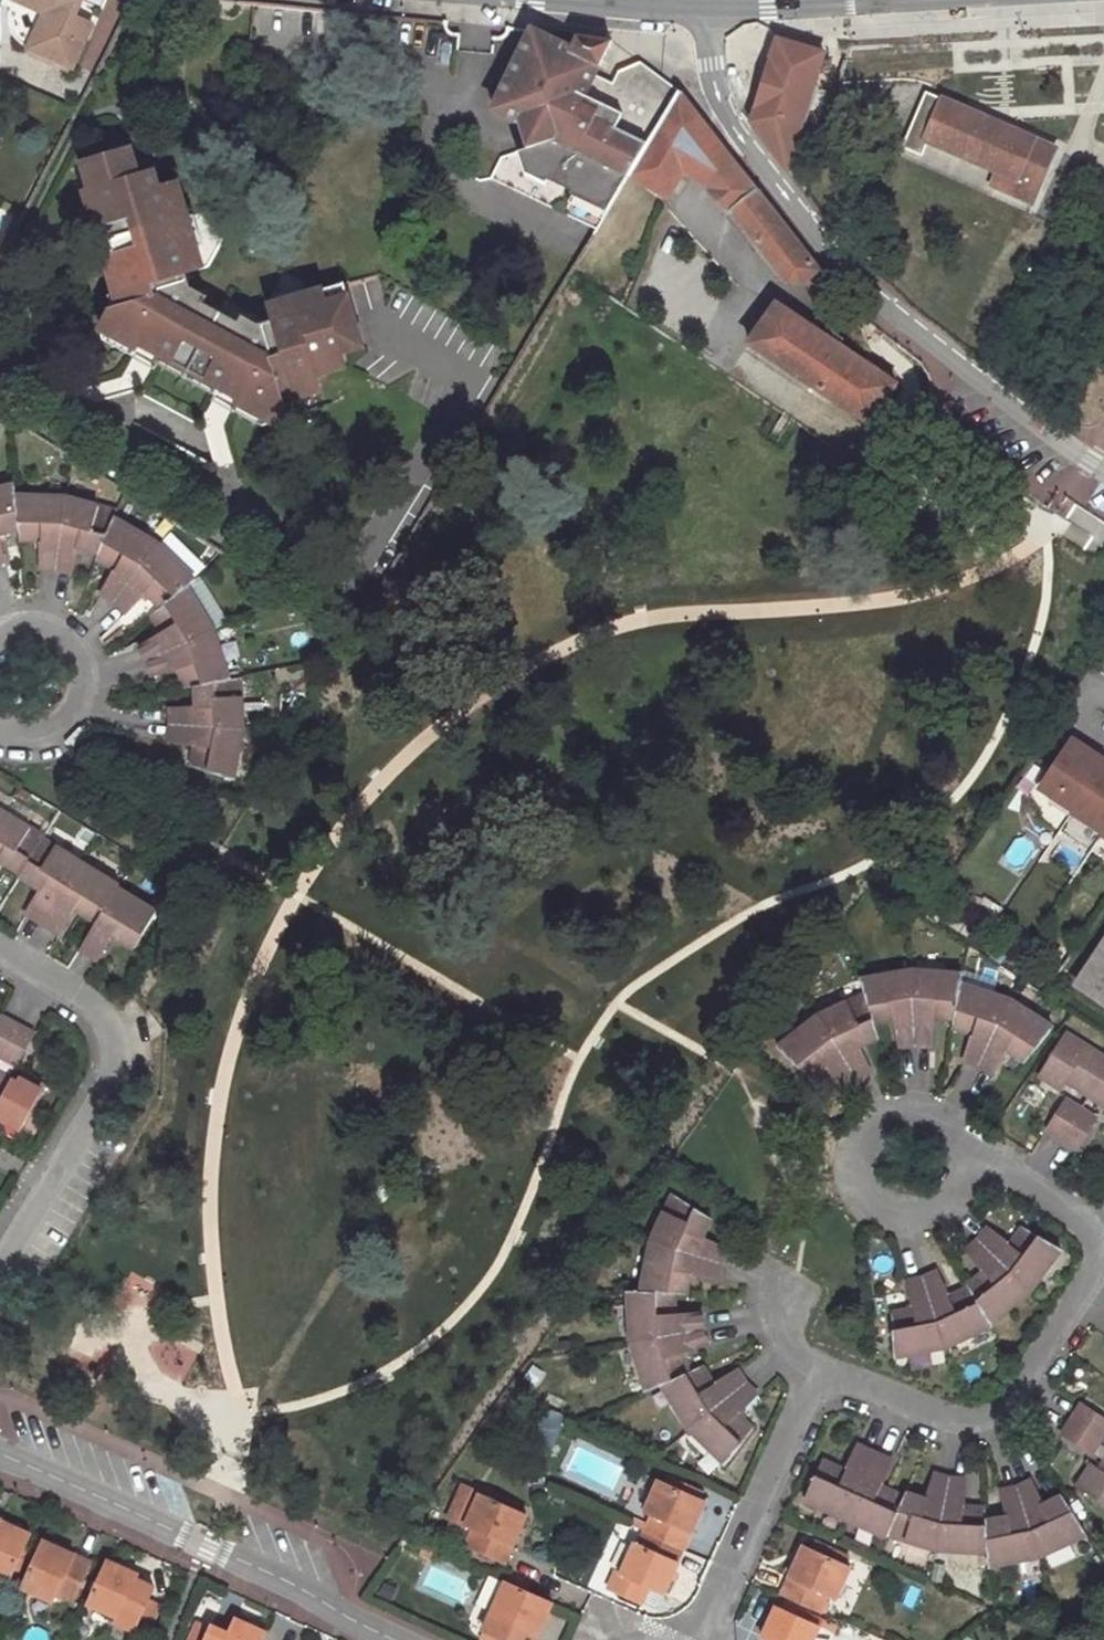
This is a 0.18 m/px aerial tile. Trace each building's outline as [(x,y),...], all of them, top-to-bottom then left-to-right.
[(41,0),(12,0),(37,12),(43,1),(41,0)] [(43,1),(37,12),(43,15),(25,49),(69,69),(90,28),(72,20),(81,0),(41,0),(43,1)] [(569,41),(529,22),(486,108),(519,124),(543,135),(561,144),(562,141),(590,154),(557,210),(597,229),(629,176),(632,171),(678,93),(639,65),(617,74),(611,86),(607,94),(589,86),(593,78),(612,37),(595,34),(574,30),(569,41)] [(813,87),(818,69),(823,52),(776,38),(749,121),(787,168),(802,119),(796,117),(806,85),(813,87)] [(823,52),(818,69),(839,76),(844,59),(823,52)] [(607,94),(611,86),(593,78),(589,86),(607,94)] [(802,119),(813,87),(806,85),(796,117),(802,119)] [(932,95),(927,92),(919,110),(934,117),(942,99),(932,95)] [(709,131),(678,93),(632,171),(629,176),(666,198),(683,172),(674,167),(679,156),(709,131)] [(1005,127),(942,99),(934,117),(919,110),(903,147),(920,154),(926,141),(994,171),(1008,177),(1002,189),(1031,202),(1054,148),(1005,127)] [(543,135),(519,124),(529,149),(548,142),(543,135)] [(674,167),(683,172),(709,187),(736,165),(724,150),(709,131),(679,156),(674,167)] [(561,144),(543,135),(548,142),(529,149),(501,158),(490,179),(557,210),(590,154),(562,141),(561,144)] [(86,159),(89,170),(117,162),(113,151),(86,159)] [(330,319),(350,311),(350,308),(346,295),(325,301),(323,295),(304,301),(302,292),(267,303),(277,335),(260,339),(259,332),(178,290),(169,292),(164,276),(198,267),(189,233),(182,235),(177,219),(184,217),(172,182),(153,187),(148,171),(133,174),(127,159),(117,162),(89,170),(79,174),(84,192),(90,190),(115,272),(109,274),(114,292),(117,306),(110,307),(97,329),(118,342),(123,338),(157,356),(171,363),(175,358),(191,366),(205,374),(202,380),(216,387),(250,405),(247,411),(271,423),(284,400),(281,393),(295,389),(317,383),(314,373),(345,363),(330,319)] [(761,196),(736,165),(709,187),(725,210),(729,207),(787,279),(805,280),(812,289),(821,291),(830,283),(761,196)] [(989,183),(1002,189),(1008,177),(994,171),(989,183)] [(341,279),(302,292),(304,301),(323,295),(344,287),(341,279)] [(117,306),(114,292),(105,294),(110,307),(117,306)] [(775,303),(749,342),(771,357),(773,355),(845,404),(844,406),(866,421),(892,382),(871,367),(869,369),(840,350),(797,320),(798,318),(775,303)] [(171,363),(157,356),(154,363),(183,379),(191,366),(175,358),(171,363)] [(212,395),(216,387),(202,380),(205,374),(191,366),(183,379),(212,395)] [(298,396),(295,389),(281,393),(284,400),(298,396)] [(0,487),(0,532),(17,528),(15,495),(12,484),(0,487)] [(66,497),(15,495),(17,528),(18,538),(40,539),(39,567),(46,567),(56,568),(66,497)] [(115,511),(66,497),(56,568),(64,570),(69,571),(77,546),(97,551),(112,518),(115,511)] [(156,543),(112,518),(97,551),(95,557),(115,570),(101,594),(107,597),(114,601),(156,543)] [(194,580),(156,543),(114,601),(120,606),(125,610),(144,593),(159,607),(186,586),(194,580)] [(213,631),(186,586),(159,607),(149,615),(160,633),(139,647),(143,652),(147,660),(213,631)] [(228,681),(213,631),(147,660),(149,667),(151,674),(177,667),(183,688),(193,686),(228,681)] [(239,679),(228,681),(193,686),(195,707),(169,710),(169,717),(169,725),(241,729),(239,679)] [(231,778),(241,729),(169,725),(168,732),(166,739),(194,745),(189,765),(231,778)] [(1102,765),(1103,763),(1070,742),(1038,790),(1054,800),(1059,793),(1075,803),(1070,811),(1069,813),(1100,833),(1103,828),(1103,767),(1102,765)] [(1059,793),(1054,800),(1070,811),(1075,803),(1059,793)] [(0,819),(0,860),(20,872),(42,839),(42,837),(4,813),(0,819)] [(42,839),(20,872),(18,874),(40,888),(25,911),(33,917),(42,922),(79,862),(42,839)] [(117,886),(79,862),(42,922),(51,928),(58,932),(74,907),(95,921),(117,888),(117,886)] [(154,911),(117,888),(95,921),(79,948),(87,953),(95,958),(111,935),(132,947),(154,911)] [(1103,1002),(1103,942),(1076,984),(1103,1002)] [(859,979),(862,994),(872,1022),(894,1017),(899,1043),(905,1042),(914,1041),(911,970),(859,979)] [(961,973),(911,970),(914,1041),(922,1042),(929,1042),(933,1015),(952,1017),(960,983),(961,973)] [(1008,999),(960,983),(952,1017),(951,1026),(972,1032),(963,1058),(970,1061),(977,1063),(1008,999)] [(862,994),(817,1014),(855,1075),(861,1071),(867,1069),(858,1045),(875,1035),(872,1022),(862,994)] [(1051,1025),(1008,999),(977,1063),(983,1066),(990,1071),(1006,1048),(1023,1059),(1051,1025)] [(855,1075),(817,1014),(780,1048),(808,1077),(825,1063),(842,1084),(847,1080),(855,1075)] [(0,1055),(15,1025),(6,1021),(0,1018),(0,1055)] [(15,1025),(0,1055),(16,1063),(31,1034),(23,1029),(15,1025)] [(1088,1094),(1103,1069),(1103,1055),(1064,1031),(1038,1074),(1061,1088),(1066,1081),(1088,1094)] [(1088,1094),(1103,1104),(1103,1069),(1088,1094)] [(21,1130),(43,1086),(20,1074),(15,1080),(0,1073),(0,1119),(21,1130)] [(1054,1132),(1062,1137),(1080,1108),(1064,1099),(1047,1128),(1054,1132)] [(1080,1108),(1062,1137),(1069,1141),(1076,1145),(1094,1116),(1080,1108)] [(651,1239),(719,1262),(723,1254),(725,1249),(703,1238),(711,1218),(673,1194),(651,1239)] [(983,1232),(976,1240),(1028,1291),(1059,1249),(1023,1228),(1009,1244),(987,1228),(983,1232)] [(717,1270),(719,1262),(651,1239),(640,1290),(674,1293),(686,1293),(688,1272),(715,1277),(717,1270)] [(968,1285),(969,1289),(989,1323),(1028,1291),(976,1240),(971,1246),(966,1251),(983,1272),(968,1285)] [(929,1274),(921,1277),(944,1347),(991,1325),(989,1323),(969,1289),(946,1297),(935,1272),(929,1274)] [(944,1347),(921,1277),(914,1279),(906,1282),(912,1309),(889,1314),(894,1356),(944,1347)] [(675,1315),(674,1293),(640,1290),(628,1289),(631,1340),(701,1328),(700,1320),(699,1314),(675,1315)] [(704,1334),(701,1328),(631,1340),(646,1388),(661,1382),(688,1370),(681,1353),(706,1340),(704,1334)] [(701,1365),(688,1370),(661,1382),(688,1427),(745,1381),(739,1374),(736,1370),(713,1383),(701,1365)] [(750,1388),(745,1381),(688,1427),(726,1462),(750,1427),(736,1412),(755,1393),(750,1388)] [(563,1413),(538,1402),(541,1437),(550,1441),(563,1413)] [(1069,1419),(1099,1438),(1103,1430),(1103,1419),(1079,1404),(1074,1411),(1069,1419)] [(1099,1438),(1069,1419),(1065,1425),(1061,1432),(1091,1450),(1099,1438)] [(843,1513),(871,1450),(864,1447),(855,1443),(844,1469),(821,1460),(803,1498),(843,1513)] [(882,1455),(871,1450),(843,1513),(887,1530),(902,1496),(880,1485),(891,1459),(882,1455)] [(1100,1467),(1092,1463),(1077,1486),(1103,1503),(1103,1460),(1100,1467)] [(904,1492),(902,1496),(887,1530),(935,1546),(948,1477),(942,1475),(934,1473),(926,1499),(904,1492)] [(665,1474),(661,1480),(677,1487),(680,1481),(665,1474)] [(956,1477),(948,1477),(935,1546),(989,1550),(985,1520),(984,1506),(963,1506),(963,1478),(956,1477)] [(651,1514),(644,1532),(683,1550),(704,1500),(697,1497),(677,1487),(661,1480),(658,1479),(644,1511),(651,1514)] [(1023,1483),(1015,1486),(1038,1554),(1086,1532),(1062,1494),(1043,1501),(1029,1479),(1023,1483)] [(677,1487),(697,1497),(699,1490),(680,1481),(677,1487)] [(1006,1515),(985,1520),(989,1550),(990,1564),(1038,1554),(1015,1486),(1008,1488),(1001,1490),(1006,1515)] [(526,1514),(479,1493),(465,1525),(473,1528),(466,1544),(505,1562),(526,1514)] [(9,1580),(29,1536),(0,1522),(0,1577),(9,1580)] [(814,1539),(810,1547),(828,1555),(832,1547),(814,1539)] [(43,1541),(22,1587),(52,1601),(55,1594),(72,1602),(90,1563),(43,1541)] [(615,1570),(608,1587),(639,1601),(647,1585),(663,1592),(677,1562),(634,1542),(621,1572),(615,1570)] [(436,1550),(423,1544),(420,1551),(432,1557),(436,1550)] [(803,1544),(781,1593),(820,1611),(827,1595),(835,1598),(850,1565),(844,1563),(828,1555),(810,1547),(803,1544)] [(901,1544),(900,1559),(929,1561),(930,1547),(901,1544)] [(828,1555),(844,1563),(848,1554),(832,1547),(828,1555)] [(107,1561),(87,1604),(117,1618),(115,1624),(132,1632),(133,1629),(145,1601),(147,1597),(131,1590),(138,1575),(137,1575),(107,1561)] [(484,1628),(509,1639),(535,1639),(553,1602),(506,1580),(484,1628)] [(145,1601),(133,1629),(146,1634),(158,1607),(145,1601)] [(787,1603),(784,1610),(819,1626),(832,1633),(837,1623),(824,1617),(822,1619),(787,1603)] [(784,1610),(775,1606),(762,1636),(770,1639),(812,1639),(819,1626),(784,1610)] [(265,1632),(235,1619),(228,1635),(211,1627),(209,1630),(205,1639),(262,1639),(265,1632)] [(209,1630),(195,1624),(188,1639),(205,1639),(209,1630)] [(484,1628),(480,1637),(487,1639),(509,1639),(484,1628)]
